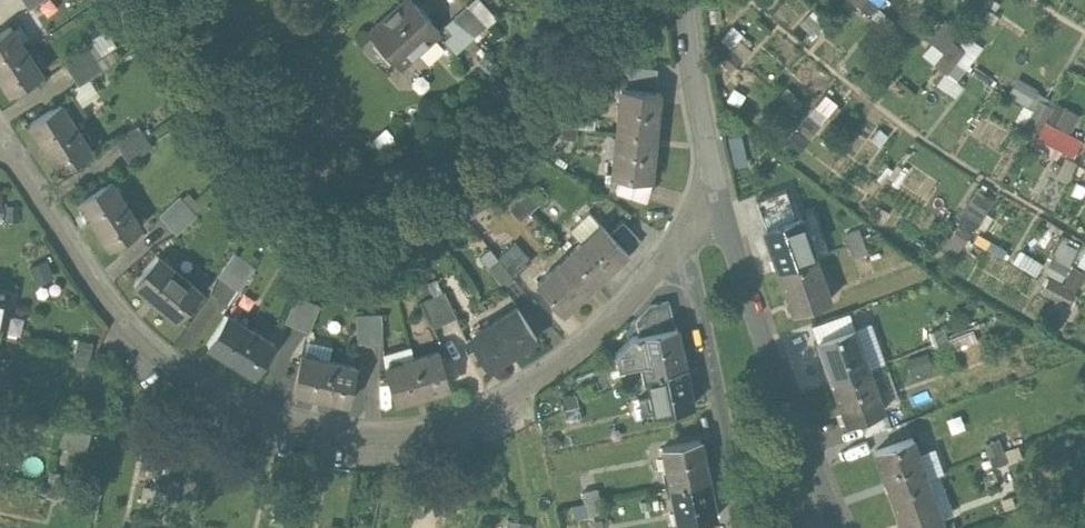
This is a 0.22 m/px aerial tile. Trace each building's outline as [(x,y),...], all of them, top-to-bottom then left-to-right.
[(32,10),(47,0),(26,0),(32,10)] [(371,34),(402,68),(442,33),(413,0),(409,0),(371,34)] [(487,28),(469,7),(458,17),(476,38),(487,28)] [(476,38),(458,17),(446,27),(465,48),(476,38)] [(13,29),(0,37),(0,76),(13,96),(44,76),(13,29)] [(741,61),(720,42),(710,53),(731,73),(741,61)] [(951,42),(933,65),(945,74),(962,51),(951,42)] [(89,51),(68,64),(75,75),(96,61),(89,51)] [(96,61),(75,75),(81,86),(102,72),(96,61)] [(659,73),(633,71),(631,86),(658,88),(659,73)] [(664,95),(624,91),(619,134),(659,139),(664,95)] [(822,124),(842,102),(831,93),(811,115),(822,124)] [(1051,107),(1037,99),(1023,125),(1037,133),(1051,107)] [(63,106),(32,126),(62,173),(93,153),(63,106)] [(580,118),(566,116),(565,128),(579,130),(580,118)] [(804,116),(794,127),(805,137),(815,126),(804,116)] [(139,128),(118,142),(125,153),(146,139),(139,128)] [(579,130),(565,128),(564,140),(577,142),(579,130)] [(659,139),(619,134),(614,178),(622,179),(653,182),(654,182),(659,139)] [(146,139),(125,153),(132,163),(153,149),(146,139)] [(653,182),(622,179),(618,192),(647,201),(653,182)] [(112,182),(81,202),(112,249),(143,229),(112,182)] [(540,206),(531,197),(522,205),(531,215),(540,206)] [(181,200),(162,216),(171,226),(189,209),(181,200)] [(522,205),(513,213),(522,223),(531,215),(522,205)] [(189,209),(171,226),(179,235),(198,219),(189,209)] [(797,218),(759,232),(774,273),(812,259),(797,218)] [(643,244),(625,225),(615,234),(633,253),(643,244)] [(968,233),(956,225),(947,238),(959,246),(968,233)] [(604,229),(572,258),(598,286),(630,257),(604,229)] [(855,231),(842,235),(846,247),(859,242),(855,231)] [(1053,231),(1036,265),(1065,279),(1081,244),(1053,231)] [(518,239),(502,254),(520,273),(537,257),(518,239)] [(859,242),(846,247),(850,258),(863,254),(859,242)] [(236,257),(222,276),(232,284),(247,264),(236,257)] [(572,258),(540,288),(566,316),(598,286),(572,258)] [(202,294),(159,259),(136,286),(180,322),(202,294)] [(812,259),(774,273),(789,314),(826,300),(812,259)] [(500,261),(490,269),(505,289),(516,281),(500,261)] [(247,264),(232,284),(243,291),(257,271),(247,264)] [(1072,292),(1046,279),(1039,292),(1065,305),(1072,292)] [(447,295),(435,300),(445,323),(457,318),(447,295)] [(298,299),(289,323),(300,328),(310,304),(298,299)] [(435,300),(424,305),(434,328),(445,323),(435,300)] [(310,304),(300,328),(312,333),(322,308),(310,304)] [(518,312),(471,342),(490,372),(537,342),(518,312)] [(276,346),(229,317),(209,348),(257,378),(276,346)] [(384,318),(371,319),(372,344),(385,344),(384,318)] [(371,319),(358,319),(359,344),(372,344),(371,319)] [(850,328),(813,342),(827,383),(865,369),(850,328)] [(941,329),(927,334),(931,345),(945,340),(941,329)] [(678,332),(640,341),(648,379),(687,371),(678,332)] [(945,340),(931,345),(935,357),(949,352),(945,340)] [(94,344),(79,342),(77,354),(91,356),(94,344)] [(91,356),(77,354),(74,366),(89,368),(91,356)] [(440,356),(387,372),(398,406),(450,390),(440,356)] [(358,371),(303,360),(296,394),(351,405),(358,371)] [(865,369),(827,383),(842,424),(880,410),(865,369)] [(687,371),(648,379),(656,418),(695,409),(687,371)] [(576,399),(562,402),(564,414),(579,411),(576,399)] [(579,411),(564,414),(567,426),(581,423),(579,411)] [(881,414),(857,423),(861,436),(886,428),(881,414)] [(91,445),(93,430),(67,428),(66,443),(91,445)] [(908,439),(872,452),(887,493),(923,481),(908,439)] [(997,441),(985,445),(989,456),(1002,452),(997,441)] [(703,443),(665,451),(672,489),(710,482),(703,443)] [(1002,452),(989,456),(994,468),(1006,464),(1002,452)] [(65,475),(51,472),(49,484),(63,487),(65,475)] [(169,476),(157,474),(154,489),(166,491),(169,476)] [(181,479),(169,476),(166,491),(178,494),(181,479)] [(887,493),(899,527),(920,527),(938,522),(923,481),(887,493)] [(710,482),(672,489),(680,527),(718,520),(710,482)] [(63,487),(49,484),(46,496),(61,499),(63,487)] [(598,492),(584,495),(587,506),(600,504),(598,492)] [(289,500),(277,498),(274,513),(286,515),(289,500)] [(301,502),(289,500),(286,515),(298,518),(301,502)] [(413,502),(401,500),(398,514),(410,516),(413,502)] [(425,504),(413,502),(410,516),(422,519),(425,504)] [(600,504),(587,506),(589,518),(603,516),(600,504)]
